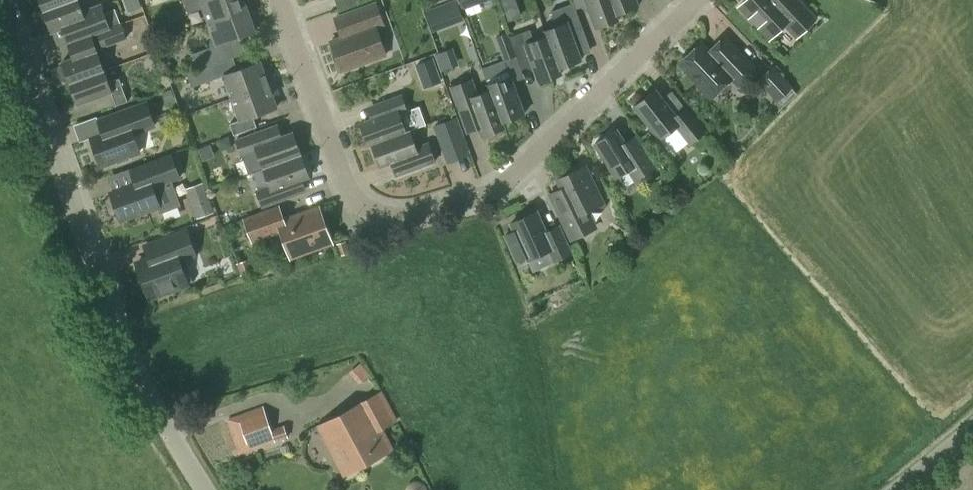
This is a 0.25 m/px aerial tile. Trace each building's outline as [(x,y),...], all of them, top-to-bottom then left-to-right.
[(43,10),(72,0),(39,0),(43,10)] [(43,10),(51,32),(61,28),(66,43),(90,34),(96,32),(120,22),(115,8),(105,11),(102,2),(82,9),(78,0),(72,0),(43,10)] [(130,9),(142,6),(141,0),(129,0),(130,9)] [(189,13),(203,8),(208,22),(248,7),(245,0),(184,0),(189,13)] [(462,10),(489,0),(459,0),(462,10)] [(573,3),(574,3),(576,9),(581,7),(589,12),(595,29),(618,20),(610,0),(572,0),(573,3)] [(618,20),(616,14),(638,7),(636,0),(610,0),(618,20)] [(739,7),(770,40),(792,19),(804,32),(816,20),(797,0),(796,0),(786,9),(777,0),(747,0),(739,7)] [(341,36),(330,40),(341,72),(386,55),(377,29),(386,26),(377,1),(353,10),(360,30),(341,36)] [(557,25),(545,29),(561,73),(562,73),(560,68),(582,60),(580,56),(591,51),(576,9),(574,3),(573,3),(552,11),(557,25)] [(208,22),(213,36),(217,45),(218,45),(218,44),(244,35),(256,30),(248,7),(208,22)] [(120,22),(96,32),(101,46),(125,37),(120,22)] [(530,29),(521,33),(525,43),(524,43),(538,82),(561,73),(545,29),(544,30),(546,35),(534,40),(530,29)] [(508,32),(496,37),(504,59),(505,61),(517,57),(509,37),(508,32)] [(104,69),(90,34),(66,43),(72,57),(62,61),(63,65),(59,66),(58,69),(62,80),(64,81),(65,82),(69,80),(70,82),(104,69)] [(700,44),(680,63),(699,84),(696,86),(709,100),(731,79),(737,86),(755,70),(725,38),(708,53),(700,44)] [(194,54),(199,69),(219,62),(224,60),(218,45),(217,45),(194,54)] [(433,58),(420,63),(428,83),(441,78),(433,58)] [(504,59),(481,67),(489,89),(502,122),(503,122),(525,114),(513,82),(505,61),(504,59)] [(200,70),(188,74),(193,86),(223,75),(231,98),(275,82),(271,72),(265,74),(261,62),(239,70),(224,75),(219,62),(199,69),(200,70)] [(773,65),(757,81),(783,106),(797,92),(791,87),(793,86),(773,65)] [(104,69),(70,82),(71,84),(78,104),(112,91),(118,105),(127,101),(119,78),(109,82),(104,69)] [(473,78),(449,86),(466,133),(478,129),(481,136),(504,128),(489,89),(479,93),(473,78)] [(239,121),(231,124),(235,134),(257,126),(253,116),(277,107),(273,95),(279,93),(275,82),(231,98),(239,121)] [(655,90),(633,107),(659,140),(676,127),(690,144),(704,133),(685,109),(676,117),(655,90)] [(372,118),(360,123),(368,145),(372,144),(374,144),(406,132),(400,114),(409,111),(403,93),(367,106),(372,118)] [(103,133),(90,137),(101,166),(118,159),(119,161),(131,157),(130,155),(140,151),(133,133),(155,125),(146,102),(98,120),(103,133)] [(455,118),(437,124),(444,143),(462,137),(455,118)] [(277,123),(236,139),(244,160),(250,174),(263,168),(263,169),(302,154),(293,131),(282,135),(277,123)] [(616,130),(594,144),(616,178),(633,167),(640,179),(655,170),(642,150),(632,156),(616,130)] [(374,144),(372,144),(380,166),(390,163),(396,176),(436,162),(429,140),(415,146),(410,131),(406,132),(374,144)] [(113,191),(110,192),(120,220),(159,206),(161,212),(179,205),(170,181),(180,177),(171,154),(131,168),(129,169),(135,183),(113,191)] [(269,184),(255,190),(262,208),(306,190),(302,180),(310,177),(302,154),(263,169),(269,184)] [(569,205),(557,211),(571,240),(587,232),(579,215),(602,204),(584,166),(557,179),(569,205)] [(203,182),(186,188),(197,218),(214,212),(203,182)] [(279,204),(242,218),(252,244),(280,234),(288,257),(332,241),(319,207),(285,219),(279,204)] [(513,230),(504,234),(516,261),(525,257),(527,260),(548,250),(553,262),(570,254),(561,234),(548,240),(536,212),(510,223),(513,230)] [(164,253),(136,264),(148,297),(187,283),(181,265),(186,263),(185,259),(195,255),(186,230),(159,240),(164,253)] [(371,397),(319,425),(345,475),(393,449),(381,427),(386,424),(394,419),(380,392),(371,397)] [(263,405),(227,418),(239,454),(275,441),(275,442),(289,437),(284,425),(271,429),(263,405)]
